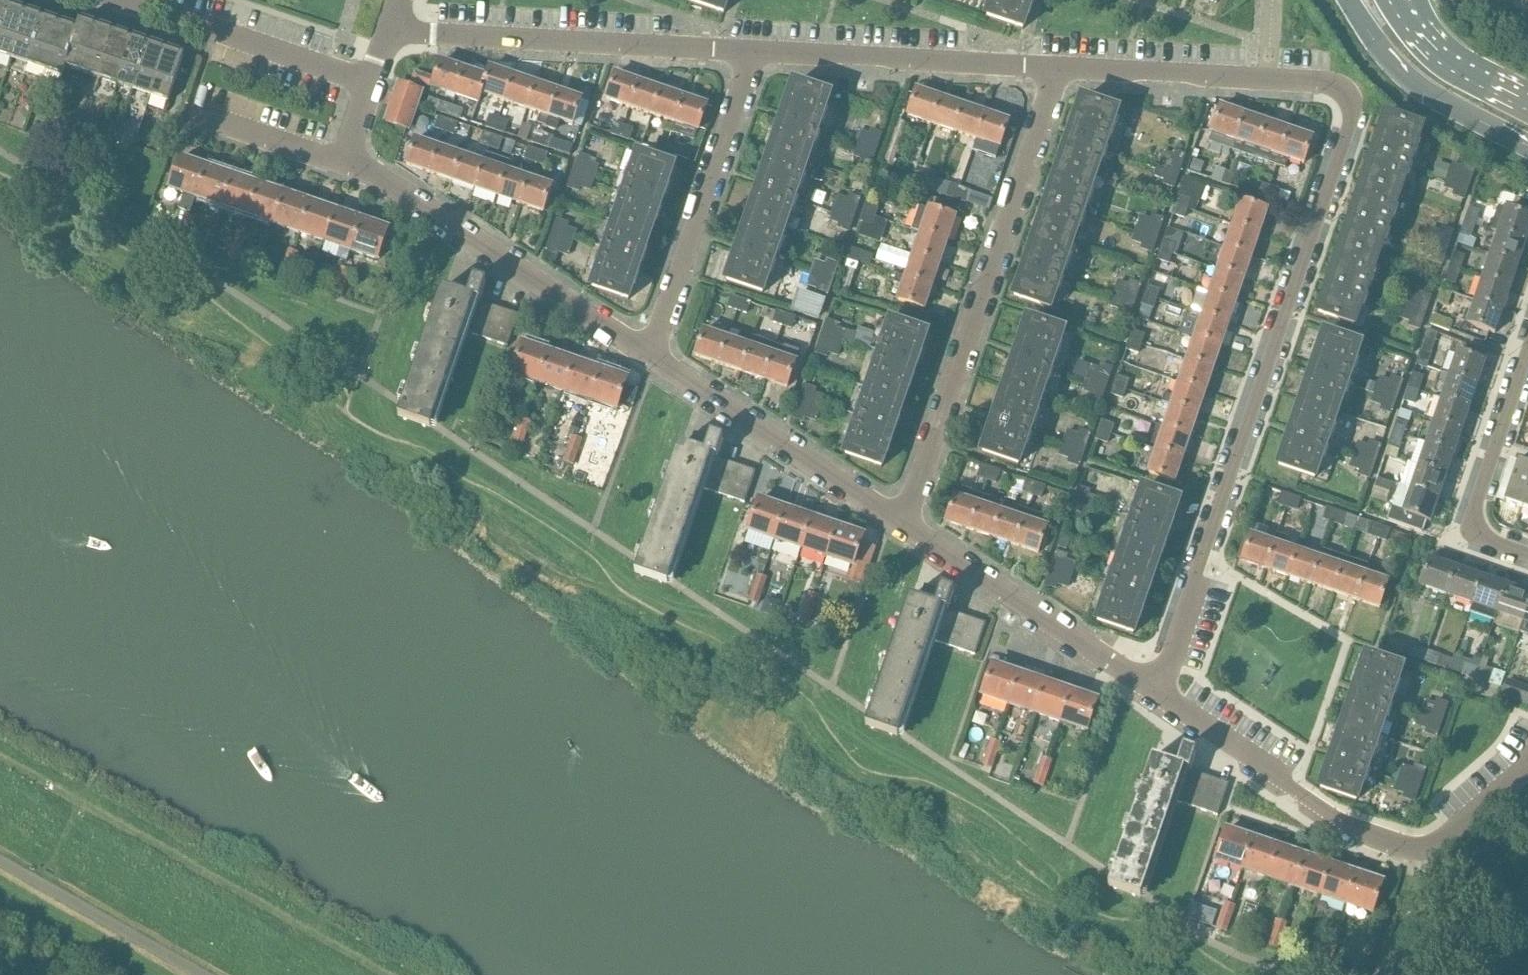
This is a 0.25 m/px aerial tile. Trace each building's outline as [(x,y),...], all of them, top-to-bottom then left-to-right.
[(688,2),(724,14),(729,0),(689,0),(688,2)] [(988,18),(1023,30),(1028,14),(1030,15),(1035,0),(994,0),(988,18)] [(9,8),(0,5),(0,34),(9,8)] [(0,34),(0,55),(11,59),(26,14),(9,8),(0,34)] [(26,14),(11,59),(28,65),(43,20),(26,14)] [(43,20),(28,65),(45,70),(60,26),(43,20)] [(78,32),(65,68),(83,74),(98,29),(81,23),(78,32)] [(60,26),(45,70),(62,76),(65,68),(78,32),(60,26)] [(98,29),(83,74),(100,79),(115,34),(98,29)] [(115,34),(100,79),(117,85),(132,40),(115,34)] [(132,40),(117,85),(134,91),(149,46),(132,40)] [(149,46),(134,91),(152,97),(167,52),(149,46)] [(167,52),(152,97),(169,103),(184,58),(167,52)] [(435,79),(433,86),(456,93),(464,69),(441,61),(435,79)] [(487,77),(482,92),(505,100),(513,76),(491,68),(488,77),(487,77)] [(464,69),(456,93),(479,101),(482,92),(487,77),(464,69)] [(386,120),(386,121),(407,128),(410,129),(411,128),(409,127),(416,108),(425,111),(430,97),(421,94),(422,92),(423,92),(423,91),(418,89),(421,81),(433,86),(435,79),(416,72),(413,81),(411,87),(399,83),(399,84),(400,85),(395,99),(391,97),(388,106),(392,107),(388,121),(386,120)] [(631,107),(639,83),(617,75),(608,99),(631,107)] [(513,76),(505,100),(528,108),(536,83),(513,76)] [(536,83),(528,108),(542,113),(538,123),(547,126),(551,116),(559,91),(558,91),(536,83)] [(662,91),(639,83),(631,107),(654,115),(662,91)] [(772,151),(807,163),(830,97),(795,85),(772,151)] [(559,91),(551,116),(574,124),(582,101),(582,99),(559,91)] [(685,98),(662,91),(654,115),(677,122),(685,98)] [(932,124),(940,99),(917,92),(909,116),(932,124)] [(685,98),(677,122),(673,133),(696,141),(700,130),(708,106),(685,98)] [(963,107),(940,99),(932,124),(955,132),(963,107)] [(1061,165),(1095,177),(1118,112),(1083,100),(1061,165)] [(441,101),(437,111),(448,115),(452,105),(441,101)] [(582,101),(574,124),(582,127),(590,103),(582,101)] [(461,120),(464,110),(452,105),(448,115),(461,120)] [(985,115),(963,107),(955,132),(977,139),(985,115)] [(1232,150),(1243,116),(1221,108),(1210,142),(1232,150)] [(490,114),(486,127),(496,130),(500,117),(490,114)] [(435,129),(445,132),(449,119),(439,115),(435,129)] [(985,115),(977,139),(1000,147),(1008,122),(985,115)] [(1266,123),(1243,116),(1232,150),(1254,158),(1266,123)] [(506,134),(510,121),(500,117),(496,130),(506,134)] [(1399,195),(1404,180),(1421,129),(1387,117),(1364,183),(1399,195)] [(455,135),(460,122),(449,119),(445,132),(442,139),(446,140),(448,133),(455,135)] [(899,120),(881,173),(901,180),(901,182),(911,185),(916,172),(906,168),(905,170),(900,168),(903,159),(896,157),(908,123),(899,120)] [(1289,131),(1266,123),(1254,158),(1277,165),(1289,131)] [(535,129),(531,142),(541,145),(545,132),(535,129)] [(872,168),(884,133),(871,129),(870,133),(859,129),(851,156),(861,159),(859,163),(872,168)] [(484,131),(480,144),(490,147),(494,134),(484,131)] [(1289,131),(1277,165),(1286,168),(1289,159),(1303,163),(1312,139),(1289,131)] [(551,148),(555,135),(545,132),(541,145),(551,148)] [(499,151),(504,138),(494,134),(490,147),(499,151)] [(917,171),(928,136),(922,134),(917,149),(915,148),(912,157),(914,158),(912,164),(914,165),(912,170),(917,171)] [(430,172),(439,147),(416,140),(408,164),(430,172)] [(679,144),(675,156),(689,161),(693,150),(679,144)] [(529,146),(525,159),(535,162),(539,150),(529,146)] [(462,155),(439,147),(430,172),(453,180),(462,155)] [(1176,189),(1187,154),(1174,149),(1173,154),(1163,150),(1154,177),(1164,180),(1163,184),(1176,189)] [(545,166),(549,153),(539,150),(535,162),(545,166)] [(785,229),(807,163),(772,151),(750,216),(785,229)] [(579,152),(567,187),(580,192),(581,188),(591,191),(600,165),(591,161),(592,157),(579,152)] [(476,188),(499,195),(507,171),(511,161),(488,154),(484,163),(476,188)] [(484,163),(462,155),(453,180),(476,188),(484,163)] [(617,221),(651,233),(674,167),(639,155),(617,221)] [(181,159),(170,189),(197,198),(207,168),(183,160),(181,159)] [(1465,200),(1477,166),(1465,161),(1463,165),(1453,162),(1444,188),(1454,192),(1453,196),(1465,200)] [(1073,243),(1095,177),(1061,165),(1038,231),(1073,243)] [(1216,166),(1211,180),(1220,183),(1225,169),(1216,166)] [(207,168),(197,198),(223,207),(233,177),(207,168)] [(1231,187),(1236,173),(1225,169),(1220,183),(1231,187)] [(530,179),(507,171),(499,195),(521,203),(530,179)] [(921,189),(925,175),(916,172),(911,185),(921,189)] [(233,177),(223,207),(248,216),(259,186),(233,177)] [(1248,177),(1244,190),(1266,198),(1270,185),(1248,177)] [(1212,187),(1185,178),(1176,205),(1189,210),(1189,209),(1197,212),(1200,200),(1207,202),(1212,187)] [(530,179),(521,203),(544,211),(552,186),(530,179)] [(935,190),(934,192),(956,200),(961,187),(939,179),(938,183),(930,180),(927,188),(935,190)] [(850,233),(862,198),(861,198),(865,184),(852,180),(848,193),(849,194),(848,198),(838,195),(829,220),(839,224),(838,228),(850,233)] [(1376,260),(1382,245),(1399,195),(1364,183),(1342,248),(1376,260)] [(1276,202),(1281,189),(1270,185),(1266,198),(1276,202)] [(259,186),(248,216),(274,224),(284,194),(259,186)] [(967,203),(971,191),(961,187),(956,200),(967,203)] [(984,192),(979,206),(989,209),(994,196),(984,192)] [(284,194),(274,224),(300,233),(310,203),(284,194)] [(880,206),(867,202),(864,212),(877,217),(880,206)] [(1234,226),(1258,234),(1267,210),(1242,202),(1234,226)] [(310,203),(300,233),(326,242),(336,212),(310,203)] [(923,232),(947,241),(955,217),(920,205),(912,229),(923,232)] [(1173,214),(1186,219),(1189,210),(1176,205),(1173,214)] [(1481,210),(1470,206),(1465,221),(1476,225),(1481,210)] [(1525,242),(1527,234),(1527,217),(1507,209),(1499,233),(1525,242)] [(336,212),(326,242),(352,251),(362,221),(336,212)] [(881,243),(889,221),(877,217),(864,212),(861,222),(864,223),(860,236),(881,243)] [(196,217),(186,214),(181,227),(192,230),(196,217)] [(1154,254),(1166,219),(1153,214),(1152,219),(1141,215),(1132,241),(1142,245),(1140,249),(1154,254)] [(763,294),(780,245),(785,229),(750,216),(728,282),(763,294)] [(557,218),(546,253),(547,253),(544,261),(556,265),(560,252),(569,255),(578,230),(569,227),(570,223),(557,218)] [(362,221),(352,251),(378,260),(388,230),(362,221)] [(617,221),(594,287),(629,300),(651,233),(617,221)] [(1460,235),(1471,239),(1476,225),(1465,221),(1460,235)] [(1234,226),(1226,249),(1251,257),(1258,234),(1234,226)] [(1443,265),(1455,231),(1442,226),(1441,230),(1431,227),(1421,253),(1431,257),(1430,261),(1443,265)] [(177,240),(188,244),(192,230),(181,227),(177,240)] [(1183,232),(1168,227),(1160,251),(1173,255),(1177,245),(1179,246),(1183,232)] [(248,235),(238,231),(234,244),(243,248),(248,235)] [(1038,231),(1016,298),(1051,309),(1073,243),(1038,231)] [(940,263),(946,245),(947,241),(923,232),(915,255),(940,263)] [(1499,233),(1491,256),(1517,265),(1525,242),(1499,233)] [(229,257),(239,261),(243,248),(234,244),(229,257)] [(864,252),(851,247),(847,257),(861,262),(864,252)] [(1376,260),(1342,248),(1319,314),(1354,326),(1376,260)] [(300,252),(289,249),(285,262),(296,265),(300,252)] [(1226,249),(1219,271),(1243,279),(1251,257),(1226,249)] [(1157,260),(1170,264),(1173,255),(1160,251),(1157,260)] [(1466,255),(1455,252),(1449,267),(1461,271),(1466,255)] [(932,286),(940,263),(915,255),(908,277),(897,273),(897,274),(932,286)] [(1491,256),(1484,279),(1510,287),(1517,265),(1491,256)] [(872,266),(860,262),(861,262),(847,257),(844,267),(846,267),(840,283),(851,287),(855,275),(868,279),(872,266)] [(828,297),(840,263),(827,259),(826,263),(816,260),(811,274),(802,271),(799,281),(807,284),(807,286),(817,289),(815,293),(828,297)] [(281,274),(291,278),(296,265),(285,262),(281,274)] [(352,270),(341,266),(337,279),(347,283),(352,270)] [(1445,280),(1456,284),(1461,271),(1449,267),(1445,280)] [(1219,271),(1211,293),(1235,302),(1243,279),(1219,271)] [(1163,276),(1152,272),(1145,296),(1158,300),(1162,289),(1159,288),(1163,276)] [(932,286),(897,274),(895,282),(905,285),(900,300),(924,309),(932,286)] [(333,292),(343,296),(347,283),(337,279),(333,292)] [(474,279),(468,297),(475,300),(464,332),(508,347),(519,315),(480,302),(487,283),(474,279)] [(1502,310),(1510,287),(1484,279),(1476,301),(1502,310)] [(1132,319),(1143,284),(1130,280),(1129,284),(1119,280),(1110,306),(1121,310),(1119,315),(1132,319)] [(475,300),(468,297),(448,290),(443,288),(429,327),(404,403),(398,418),(431,429),(433,423),(464,332),(475,300)] [(1408,292),(1400,318),(1410,322),(1408,326),(1421,330),(1433,295),(1420,291),(1419,296),(1408,292)] [(1211,293),(1203,316),(1228,324),(1235,302),(1211,293)] [(732,294),(728,307),(739,311),(743,298),(732,294)] [(800,294),(794,310),(818,318),(823,302),(800,294)] [(1154,309),(1155,309),(1158,300),(1145,296),(1142,305),(1143,305),(1139,317),(1150,320),(1154,309)] [(743,298),(739,311),(761,318),(765,307),(752,303),(753,301),(743,298)] [(1502,310),(1476,301),(1468,325),(1494,334),(1502,310)] [(765,307),(761,318),(783,326),(787,313),(777,309),(777,311),(765,307)] [(787,313),(783,326),(792,329),(796,316),(787,313)] [(1434,314),(1431,324),(1448,330),(1451,320),(1434,314)] [(1203,316),(1196,338),(1220,347),(1228,324),(1203,316)] [(827,319),(815,353),(828,357),(829,353),(840,357),(842,350),(849,352),(852,342),(855,344),(859,334),(839,327),(840,323),(827,319)] [(1006,386),(1041,398),(1063,332),(1028,321),(1006,386)] [(869,389),(904,401),(927,335),(892,323),(869,389)] [(1422,349),(1421,349),(1416,365),(1428,368),(1433,353),(1432,353),(1439,332),(1429,329),(1422,349)] [(1146,334),(1133,330),(1129,340),(1142,345),(1146,334)] [(705,331),(697,356),(720,364),(728,339),(705,331)] [(1303,401),(1337,413),(1360,346),(1325,335),(1303,401)] [(728,339),(720,364),(742,372),(754,336),(750,347),(728,339)] [(754,336),(742,372),(765,379),(777,344),(754,336)] [(1212,369),(1220,347),(1196,338),(1188,361),(1212,369)] [(1126,350),(1139,354),(1142,345),(1129,340),(1126,350)] [(538,383),(548,353),(523,344),(512,374),(538,383)] [(777,344),(765,379),(788,387),(796,362),(800,351),(785,346),(785,347),(777,344)] [(575,362),(548,353),(538,383),(564,392),(575,362)] [(1443,374),(1476,385),(1484,363),(1458,353),(1451,375),(1444,373),(1443,374)] [(1205,391),(1212,369),(1188,361),(1180,383),(1205,391)] [(564,392),(590,400),(600,371),(575,362),(564,392)] [(1119,374),(1139,381),(1143,369),(1129,365),(1129,364),(1123,362),(1119,374)] [(1102,403),(1114,368),(1101,363),(1100,367),(1090,364),(1081,390),(1091,394),(1090,399),(1102,403)] [(1416,365),(1409,386),(1420,390),(1428,368),(1416,365)] [(600,371),(590,400),(617,410),(627,380),(600,371)] [(1469,408),(1476,385),(1443,374),(1440,383),(1447,385),(1443,399),(1469,408)] [(1131,379),(1118,375),(1114,386),(1127,390),(1131,379)] [(1393,415),(1404,380),(1391,376),(1390,379),(1380,376),(1372,402),(1382,406),(1380,411),(1393,415)] [(805,383),(793,419),(796,420),(794,425),(803,428),(807,418),(817,422),(826,396),(816,392),(818,388),(805,383)] [(1197,414),(1205,391),(1180,383),(1176,396),(1166,393),(1163,402),(1173,405),(1173,406),(1197,414)] [(1041,398),(1006,386),(984,453),(1019,465),(1041,398)] [(1111,394),(1124,399),(1127,390),(1114,386),(1111,394)] [(1404,400),(1416,404),(1420,390),(1409,386),(1404,400)] [(904,401),(869,389),(847,455),(882,467),(904,401)] [(1443,399),(1435,422),(1461,430),(1469,408),(1443,399)] [(1337,413),(1303,401),(1280,467),(1314,478),(1337,413)] [(1189,436),(1197,414),(1173,406),(1165,428),(1189,436)] [(1410,421),(1398,417),(1393,432),(1404,436),(1410,421)] [(531,421),(521,418),(517,431),(526,434),(531,421)] [(1116,424),(1102,420),(1099,430),(1112,434),(1116,424)] [(1435,422),(1427,444),(1453,453),(1461,430),(1435,422)] [(1182,459),(1189,436),(1165,428),(1157,450),(1182,459)] [(1080,468),(1092,433),(1079,429),(1078,433),(1068,429),(1059,456),(1069,459),(1068,464),(1080,468)] [(1095,440),(1109,444),(1112,434),(1099,430),(1095,440)] [(517,431),(512,444),(522,447),(526,434),(517,431)] [(1388,446),(1400,450),(1404,436),(1393,432),(1388,446)] [(711,435),(704,453),(712,456),(701,488),(744,503),(755,471),(717,458),(723,439),(711,435)] [(582,439),(573,436),(568,449),(578,452),(582,439)] [(1371,480),(1382,444),(1370,440),(1368,444),(1358,441),(1350,467),(1359,471),(1358,475),(1371,480)] [(1445,476),(1453,453),(1427,444),(1417,441),(1409,463),(1445,476)] [(704,453),(679,445),(640,561),(635,575),(668,586),(670,580),(701,488),(712,456),(704,453)] [(568,449),(564,462),(573,465),(578,452),(568,449)] [(1182,459),(1157,450),(1150,473),(1174,482),(1182,459)] [(1519,460),(1504,501),(1523,507),(1527,492),(1527,463),(1519,460)] [(969,462),(962,485),(973,488),(980,466),(969,462)] [(1437,499),(1445,476),(1409,463),(1401,486),(1437,499)] [(982,464),(978,477),(988,480),(992,467),(982,464)] [(1405,474),(1383,465),(1379,477),(1401,485),(1405,474)] [(997,484),(1002,471),(992,467),(988,480),(997,484)] [(1379,478),(1372,499),(1383,502),(1390,482),(1379,478)] [(1027,479),(1023,492),(1034,496),(1039,483),(1027,479)] [(1042,498),(1047,486),(1039,483),(1034,496),(1042,498)] [(1079,485),(1067,521),(1080,525),(1082,521),(1091,524),(1100,497),(1091,494),(1092,490),(1079,485)] [(1400,486),(1388,519),(1400,524),(1412,528),(1423,532),(1426,521),(1429,522),(1437,499),(1401,486),(1400,486)] [(971,530),(983,495),(960,487),(956,497),(948,522),(971,530)] [(1122,555),(1156,567),(1179,501),(1144,490),(1122,555)] [(1282,492),(1278,505),(1287,508),(1292,495),(1282,492)] [(971,530),(994,538),(1003,513),(988,508),(992,497),(983,495),(971,530)] [(1298,511),(1302,498),(1292,495),(1287,508),(1298,511)] [(775,539),(785,509),(759,501),(749,530),(775,539)] [(994,538),(1017,546),(1029,510),(1019,507),(1015,518),(1003,513),(994,538)] [(1328,507),(1323,520),(1333,523),(1337,510),(1328,507)] [(775,539),(801,548),(811,518),(785,509),(775,539)] [(1029,510),(1017,546),(1038,553),(1051,518),(1029,510)] [(1333,523),(1355,531),(1360,518),(1337,510),(1333,523)] [(837,527),(811,518),(801,548),(827,557),(837,527)] [(1355,531),(1378,539),(1383,525),(1360,518),(1355,531)] [(1387,542),(1392,528),(1383,525),(1378,539),(1387,542)] [(837,527),(827,557),(853,566),(863,536),(837,527)] [(1252,536),(1243,561),(1266,569),(1274,544),(1278,533),(1274,544),(1252,536)] [(1274,544),(1266,569),(1288,577),(1297,552),(1284,548),(1287,537),(1278,533),(1274,544)] [(1319,560),(1311,585),(1333,592),(1346,557),(1323,549),(1319,560)] [(1057,550),(1045,586),(1057,590),(1059,584),(1069,588),(1078,562),(1068,559),(1070,554),(1057,550)] [(1297,552),(1288,577),(1311,585),(1319,560),(1297,552)] [(1156,567),(1122,555),(1098,622),(1134,634),(1156,567)] [(1346,557),(1333,592),(1356,600),(1364,575),(1368,564),(1346,557)] [(1429,560),(1420,585),(1446,594),(1455,569),(1429,560)] [(1364,575),(1356,600),(1379,608),(1387,584),(1365,576),(1369,565),(1368,564),(1364,575)] [(1455,569),(1446,594),(1472,603),(1481,578),(1455,569)] [(768,578),(758,575),(754,588),(763,591),(768,578)] [(1472,603),(1469,612),(1494,621),(1498,612),(1507,587),(1481,578),(1472,603)] [(954,592),(941,587),(935,606),(910,597),(896,637),(870,714),(866,727),(898,738),(900,733),(915,690),(932,640),(935,641),(947,610),(948,610),(954,592)] [(1498,612),(1524,621),(1527,609),(1527,595),(1507,587),(1498,612)] [(754,588),(749,601),(759,604),(763,591),(754,588)] [(819,596),(810,592),(805,605),(815,608),(819,596)] [(805,605),(801,618),(810,621),(815,608),(805,605)] [(986,623),(948,610),(947,610),(935,641),(946,645),(975,656),(979,645),(986,623)] [(1423,659),(1426,650),(1414,646),(1411,655),(1423,659)] [(1426,650),(1423,659),(1438,665),(1441,655),(1426,650)] [(1343,723),(1379,735),(1402,669),(1366,656),(1343,723)] [(1474,678),(1478,668),(1465,664),(1462,674),(1474,678)] [(1009,705),(1019,675),(992,666),(982,695),(1009,705)] [(1478,668),(1474,678),(1489,683),(1492,673),(1478,668)] [(1045,683),(1019,675),(1009,705),(1035,713),(1045,683)] [(1507,681),(1502,696),(1527,705),(1527,688),(1507,681)] [(1071,692),(1045,683),(1035,713),(1061,722),(1071,692)] [(1097,701),(1071,692),(1061,722),(1087,731),(1097,701)] [(1438,738),(1449,703),(1437,699),(1436,703),(1425,699),(1416,726),(1426,729),(1425,733),(1438,738)] [(1379,735),(1343,723),(1320,789),(1356,801),(1379,735)] [(1001,743),(991,739),(987,752),(997,756),(1001,743)] [(1174,801),(1179,803),(1190,771),(1197,752),(1184,748),(1177,766),(1152,758),(1113,875),(1108,888),(1141,899),(1143,894),(1174,801)] [(983,765),(992,768),(997,756),(987,752),(983,765)] [(1053,761),(1043,757),(1039,770),(1048,773),(1053,761)] [(1415,803),(1427,768),(1414,764),(1413,767),(1403,764),(1394,791),(1404,794),(1402,798),(1415,803)] [(1034,783),(1044,786),(1048,773),(1039,770),(1034,783)] [(1218,816),(1220,810),(1229,784),(1190,771),(1179,803),(1218,816)] [(1253,839),(1226,830),(1216,860),(1243,869),(1253,839)] [(1279,848),(1253,839),(1243,869),(1268,878),(1279,848)] [(1305,857),(1279,848),(1268,878),(1294,886),(1305,857)] [(1331,866),(1305,857),(1294,886),(1320,895),(1331,866)] [(1356,874),(1331,866),(1320,895),(1346,904),(1356,874)] [(1383,883),(1356,874),(1346,904),(1372,913),(1383,883)] [(1226,902),(1221,915),(1232,918),(1237,905),(1226,902)] [(1217,928),(1228,931),(1232,918),(1221,915),(1217,928)] [(1288,922),(1278,919),(1274,932),(1284,935),(1288,922)] [(1269,945),(1280,948),(1284,935),(1274,932),(1269,945)] [(1340,940),(1329,937),(1325,950),(1336,953),(1340,940)] [(1321,963),(1332,966),(1336,953),(1325,950),(1321,963)]
